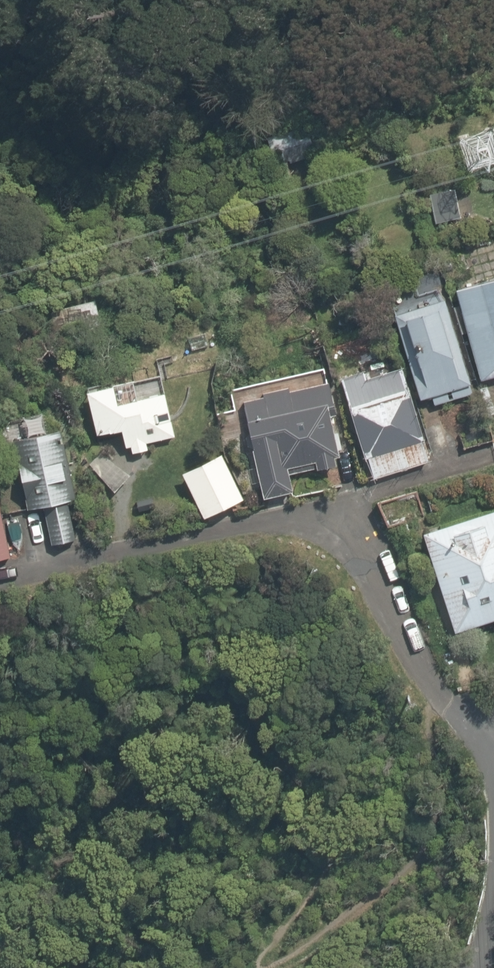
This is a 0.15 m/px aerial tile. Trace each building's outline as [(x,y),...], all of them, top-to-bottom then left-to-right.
[(268,179),(289,176),(286,152),(299,150),(296,128),(262,132),(268,179)] [(452,283),(478,379),(493,375),(493,272),(452,283)] [(386,310),(416,397),(428,393),(433,409),(461,399),(458,391),(474,386),(442,291),(386,310)] [(380,371),(379,368),(341,379),(361,453),(364,452),(371,476),(430,459),(409,384),(404,385),(399,366),(380,371)] [(286,371),(235,382),(246,447),(252,446),(263,496),(288,491),(285,474),(338,462),(325,404),(333,403),(326,370),(287,378),(286,371)] [(128,451),(147,447),(145,440),(171,435),(161,389),(112,400),(108,380),(80,386),(91,435),(116,430),(120,447),(127,445),(128,451)] [(78,540),(65,495),(75,492),(54,418),(7,431),(28,505),(40,502),(52,547),(78,540)] [(236,485),(227,466),(223,457),(215,461),(212,453),(177,470),(199,516),(241,496),(236,485)] [(419,527),(450,632),(477,624),(476,621),(493,616),(493,505),(419,527)] [(11,554),(7,533),(2,534),(0,524),(0,557),(11,554)]
